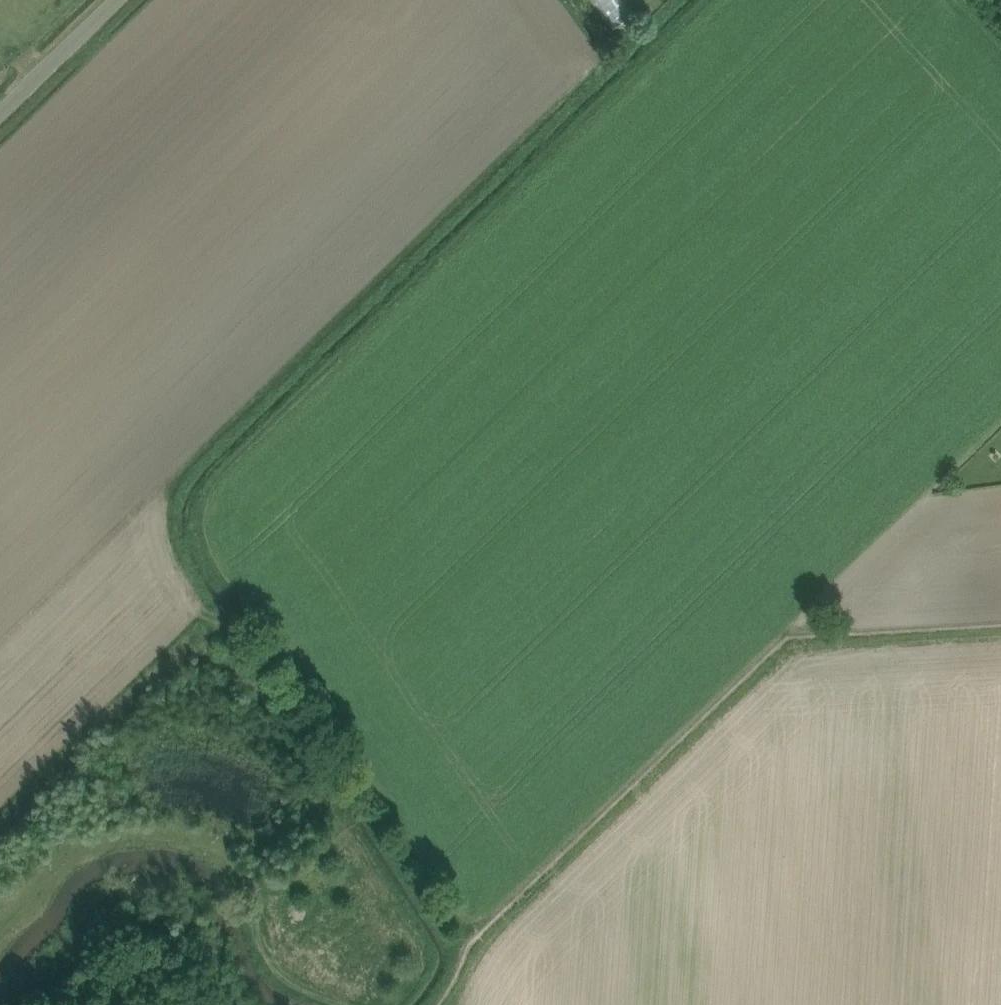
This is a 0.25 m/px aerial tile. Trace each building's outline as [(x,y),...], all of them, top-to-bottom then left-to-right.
[(613,28),(636,12),(627,0),(593,0),(613,28)]
